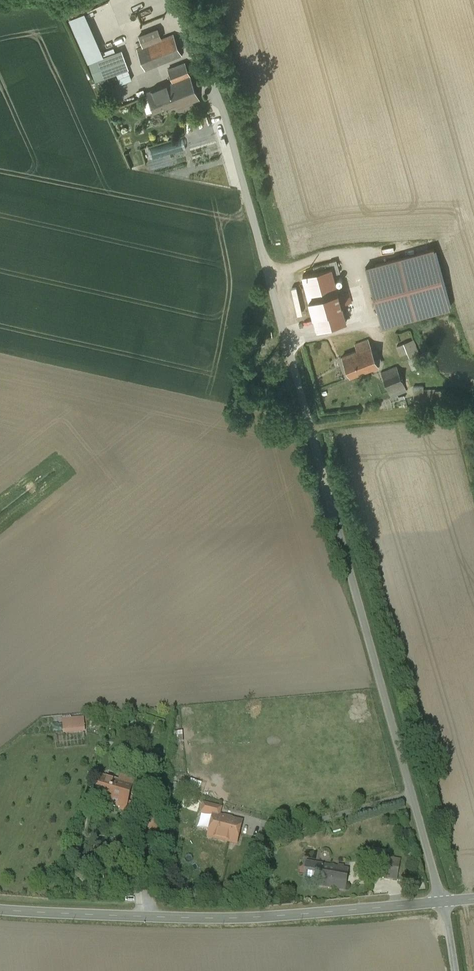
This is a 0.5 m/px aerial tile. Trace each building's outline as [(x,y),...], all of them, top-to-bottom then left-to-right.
[(145,69),(182,53),(173,30),(160,36),(157,27),(139,34),(143,43),(136,47),(145,69)] [(86,60),(93,80),(127,68),(120,48),(86,60)] [(173,82),(189,75),(184,63),(168,70),(173,82)] [(198,99),(189,75),(173,82),(155,88),(156,90),(148,93),(155,110),(177,101),(179,106),(198,99)] [(141,141),(150,139),(147,128),(138,130),(141,141)] [(195,141),(183,144),(187,160),(199,157),(195,141)] [(433,249),(365,267),(381,326),(449,307),(433,249)] [(331,268),(332,274),(340,272),(336,260),(329,262),(331,268)] [(331,268),(302,275),(318,330),(346,323),(332,274),(331,268)] [(411,337),(402,340),(417,377),(430,371),(423,353),(418,355),(411,337)] [(378,365),(368,339),(354,344),(357,351),(342,356),(350,376),(378,365)] [(405,387),(397,367),(381,373),(390,394),(405,387)] [(441,390),(413,392),(414,403),(441,401),(441,390)] [(84,720),(63,722),(64,735),(85,733),(84,720)] [(182,743),(182,731),(173,732),(174,743),(182,743)] [(133,787),(135,778),(127,775),(126,778),(121,776),(119,783),(133,787)] [(119,783),(102,778),(95,801),(121,809),(126,810),(128,803),(131,794),(133,787),(119,783)] [(133,787),(131,794),(138,796),(139,793),(143,780),(135,778),(133,787)] [(143,780),(139,793),(149,796),(153,783),(143,780)] [(126,810),(121,809),(121,811),(133,814),(135,805),(128,803),(126,810)] [(214,818),(219,819),(221,811),(204,807),(201,816),(214,819),(214,818)] [(219,819),(214,818),(214,819),(212,826),(209,828),(209,831),(210,834),(217,836),(216,840),(236,845),(241,825),(219,819)] [(400,861),(373,856),(369,876),(397,881),(400,861)] [(324,866),(309,863),(309,864),(306,864),(306,867),(308,868),(306,875),(304,875),(304,878),(306,879),(315,881),(314,886),(344,891),(345,886),(346,886),(348,874),(348,870),(324,865),(324,866)]
